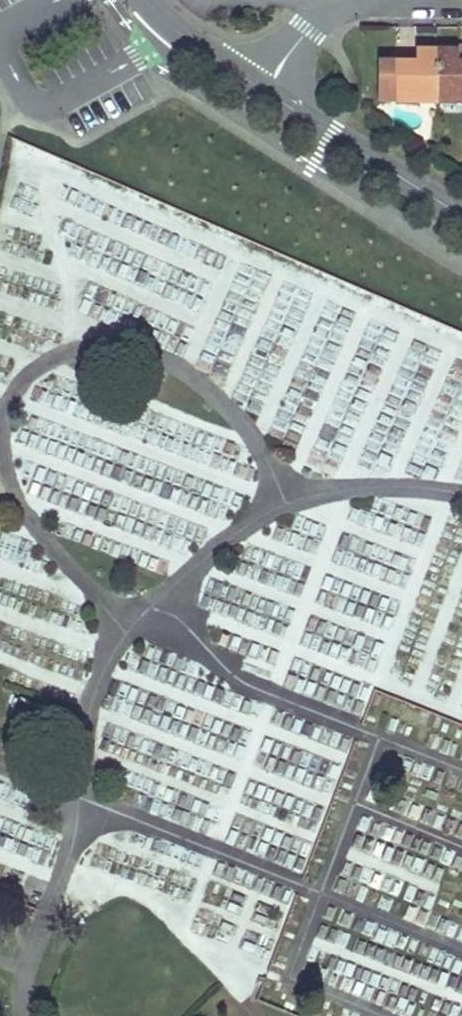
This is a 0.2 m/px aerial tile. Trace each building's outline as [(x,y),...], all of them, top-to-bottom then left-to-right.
[(417,96),(437,96),(438,47),(415,47),(415,60),(377,58),(376,83),(394,84),(394,100),(394,102),(417,103),(417,96)] [(459,60),(459,47),(438,47),(437,96),(456,96),(456,103),(461,103),(461,60),(459,60)] [(394,84),(376,83),(376,99),(394,100),(394,84)]
